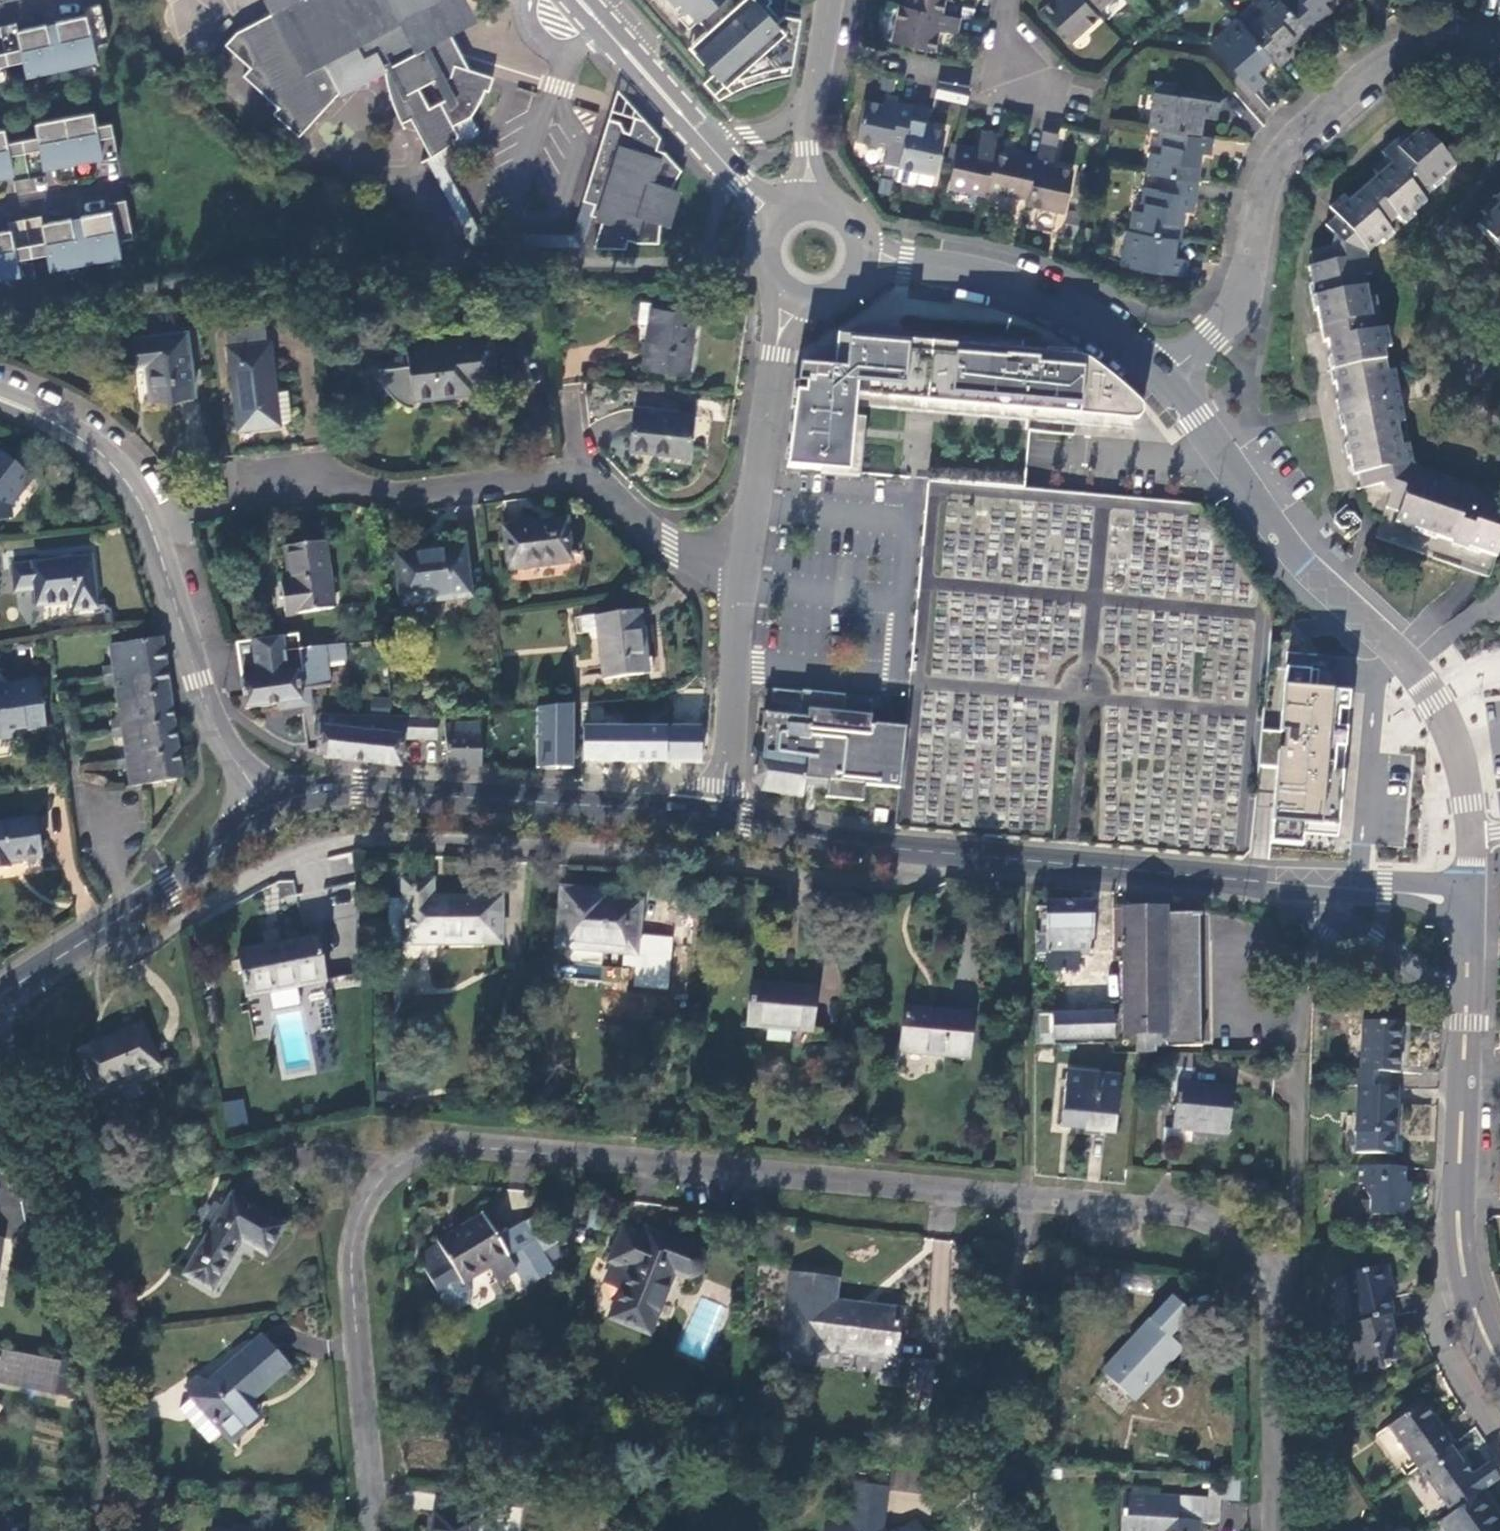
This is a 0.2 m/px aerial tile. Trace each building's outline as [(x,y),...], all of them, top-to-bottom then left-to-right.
[(273,2),(275,7),(241,26),(228,41),(253,62),(246,70),(280,102),(276,108),(302,131),(342,87),(329,60),(359,45),(366,57),(370,58),(378,49),(386,65),(388,74),(390,84),(394,96),(401,111),(405,118),(412,115),(432,151),(447,143),(461,131),(456,120),(474,110),(486,85),(490,85),(496,71),(444,55),(453,26),(453,0),(277,0),(273,2)] [(705,63),(708,60),(729,83),(745,76),(762,69),(779,65),(796,62),(803,15),(791,14),(780,23),(774,15),(768,20),(762,13),(768,9),(777,1),(777,0),(649,0),(705,63)] [(785,7),(804,10),(806,0),(786,0),(785,7)] [(904,7),(942,14),(945,0),(906,0),(904,7)] [(1084,0),(1049,0),(1041,8),(1071,41),(1099,15),(1097,13),(1084,0)] [(1097,13),(1111,0),(1084,0),(1097,13)] [(1277,65),(1291,54),(1286,47),(1306,28),(1283,2),(1282,0),(1265,0),(1258,5),(1262,10),(1245,26),(1272,59),(1277,65)] [(1307,29),(1330,8),(1325,0),(1326,0),(1285,0),(1283,2),(1306,28),(1307,29)] [(100,4),(85,8),(86,16),(88,24),(104,20),(100,4)] [(958,33),(961,18),(942,14),(904,7),(897,6),(890,40),(936,49),(940,29),(958,33)] [(774,15),(768,9),(762,13),(768,20),(774,15)] [(25,62),(28,75),(97,59),(94,45),(109,42),(104,20),(88,24),(86,16),(57,23),(58,30),(49,32),(47,25),(19,32),(20,39),(4,43),(0,44),(0,67),(25,62)] [(1238,19),(1210,42),(1253,91),(1266,79),(1258,71),(1272,59),(1245,26),(1238,19)] [(17,24),(1,28),(4,43),(20,39),(19,32),(17,24)] [(496,71),(453,26),(444,55),(496,71)] [(1155,91),(1149,128),(1163,129),(1201,136),(1204,115),(1214,117),(1217,101),(1155,91)] [(899,166),(912,103),(898,100),(898,105),(883,101),(865,98),(856,139),(885,147),(881,163),(899,166)] [(923,124),(928,105),(912,103),(899,166),(923,171),(935,173),(945,129),(923,124)] [(621,117),(609,114),(585,199),(597,202),(594,213),(605,217),(599,246),(630,246),(630,238),(639,241),(664,241),(664,218),(668,219),(676,189),(672,187),(681,165),(667,147),(657,145),(661,133),(645,114),(634,111),(629,127),(625,125),(621,117)] [(13,173),(12,166),(28,163),(45,160),(46,167),(102,156),(100,149),(117,146),(112,123),(97,126),(94,113),(37,124),(39,137),(8,143),(6,130),(0,131),(0,176),(13,173)] [(1431,470),(1414,463),(1408,443),(1401,444),(1397,423),(1404,421),(1394,369),(1387,371),(1382,349),(1389,347),(1385,328),(1382,328),(1374,297),(1369,297),(1364,276),(1372,274),(1367,256),(1383,241),(1385,243),(1394,234),(1387,228),(1397,218),(1404,226),(1414,216),(1413,213),(1426,201),(1424,198),(1442,181),(1441,179),(1455,167),(1420,127),(1411,135),(1407,129),(1381,151),(1389,162),(1348,202),(1342,196),(1329,207),(1336,214),(1324,225),(1334,235),(1330,245),(1310,251),(1312,264),(1307,266),(1310,282),(1308,283),(1313,310),(1317,308),(1321,331),(1323,341),(1326,340),(1329,356),(1327,357),(1331,381),(1334,381),(1338,399),(1335,400),(1340,425),(1342,424),(1346,442),(1343,443),(1346,456),(1349,455),(1353,474),(1358,473),(1360,488),(1379,484),(1389,493),(1375,537),(1474,571),(1489,577),(1499,543),(1499,495),(1454,478),(1452,486),(1429,478),(1431,470)] [(995,152),(999,132),(983,129),(979,146),(958,141),(948,187),(985,195),(987,189),(995,152)] [(1208,154),(1211,137),(1201,136),(1163,129),(1159,153),(1152,151),(1148,171),(1162,174),(1195,180),(1199,153),(1208,154)] [(1058,134),(1043,131),(1037,155),(1029,199),(1028,204),(1063,213),(1073,168),(1053,163),(1058,134)] [(117,146),(100,149),(102,156),(103,164),(120,161),(117,146)] [(1022,159),(1023,153),(1010,149),(1008,155),(1022,159)] [(1029,199),(1037,155),(1023,153),(1022,159),(1008,155),(995,152),(987,189),(1029,199)] [(45,160),(28,163),(31,178),(48,175),(46,167),(45,160)] [(28,163),(12,166),(13,173),(15,181),(31,178),(28,163)] [(921,182),(923,171),(899,166),(896,177),(903,185),(914,187),(921,182)] [(1191,212),(1197,180),(1195,180),(1162,174),(1159,188),(1145,186),(1141,209),(1135,209),(1131,231),(1177,237),(1182,209),(1191,212)] [(1479,208),(1482,211),(1475,217),(1499,246),(1499,189),(1479,208)] [(127,200),(111,203),(112,211),(114,219),(130,216),(127,200)] [(1075,238),(1080,212),(1069,210),(1064,233),(1075,238)] [(21,274),(18,261),(49,255),(52,268),(121,255),(119,241),(134,238),(130,216),(114,219),(112,211),(82,217),(84,224),(74,226),(73,219),(44,225),(46,232),(29,236),(13,238),(12,231),(0,233),(0,278),(21,274)] [(43,217),(26,220),(29,236),(46,232),(44,225),(43,217)] [(26,220),(10,223),(12,231),(13,238),(29,236),(26,220)] [(1175,255),(1179,237),(1177,237),(1131,231),(1128,230),(1123,262),(1182,274),(1185,257),(1175,255)] [(650,322),(652,307),(653,303),(643,302),(640,321),(650,322)] [(688,372),(695,314),(652,307),(650,322),(654,323),(651,342),(648,341),(645,366),(688,372)] [(266,327),(228,331),(240,429),(278,425),(278,424),(274,392),(276,392),(276,391),(270,343),(268,343),(266,327)] [(136,338),(139,365),(148,363),(154,401),(196,395),(188,332),(136,338)] [(492,336),(430,343),(435,393),(440,392),(441,398),(462,396),(461,384),(498,381),(492,336)] [(839,370),(800,366),(786,468),(848,474),(856,398),(1133,425),(1136,423),(1138,422),(1139,421),(1141,418),(1141,416),(1141,414),(1141,413),(1140,410),(1139,408),(1138,407),(1115,386),(1102,376),(1090,366),(1082,362),(1076,360),(1070,358),(1022,354),(1021,362),(1005,360),(1006,352),(842,337),(839,370)] [(435,393),(430,343),(409,346),(414,395),(435,393)] [(274,392),(278,424),(289,423),(292,419),(289,390),(276,391),(276,392),(274,392)] [(694,414),(636,408),(631,450),(689,455),(694,414)] [(10,506),(10,505),(32,478),(0,453),(0,507),(10,506)] [(941,495),(942,483),(927,481),(927,485),(926,493),(941,495)] [(11,518),(10,506),(0,507),(0,518),(11,518)] [(568,519),(505,526),(511,570),(575,563),(568,519)] [(326,541),(288,547),(294,583),(284,584),(289,614),(336,609),(326,541)] [(427,551),(396,555),(402,604),(472,596),(467,543),(427,549),(427,551)] [(95,608),(90,560),(13,567),(15,591),(34,590),(37,606),(73,603),(74,610),(95,608)] [(600,631),(605,679),(647,674),(645,659),(649,659),(643,610),(598,615),(600,631)] [(600,631),(598,615),(583,617),(585,633),(600,631)] [(298,636),(236,644),(241,677),(243,676),(243,680),(241,681),(246,709),(280,705),(280,711),(304,708),(302,692),(310,690),(331,688),(325,646),(302,648),(298,636)] [(184,779),(164,639),(112,645),(115,665),(116,675),(118,685),(123,720),(125,727),(126,735),(129,760),(130,768),(133,786),(184,779)] [(649,659),(645,659),(647,674),(656,673),(654,658),(649,659)] [(116,675),(115,665),(106,666),(108,677),(116,675)] [(1318,673),(1284,670),(1273,825),(1339,831),(1350,695),(1316,693),(1318,673)] [(116,675),(108,677),(109,686),(118,685),(116,675)] [(41,682),(2,688),(2,683),(0,683),(0,737),(11,735),(11,729),(20,725),(25,724),(26,728),(46,725),(41,682)] [(702,714),(705,684),(694,684),(692,713),(702,714)] [(302,692),(304,708),(313,707),(310,690),(302,692)] [(871,725),(873,700),(771,690),(770,704),(801,707),(800,718),(871,725)] [(666,718),(663,694),(626,701),(627,708),(638,709),(641,722),(666,718)] [(575,768),(576,704),(539,706),(538,767),(575,768)] [(318,725),(315,749),(326,759),(400,768),(404,740),(438,740),(438,718),(322,715),(322,724),(318,725)] [(800,718),(763,715),(761,734),(765,734),(763,755),(755,754),(753,779),(761,791),(804,798),(805,779),(829,781),(827,798),(864,801),(866,785),(900,788),(905,727),(871,725),(800,718)] [(125,727),(123,720),(113,721),(115,729),(125,727)] [(484,766),(480,721),(447,723),(449,765),(484,766)] [(703,763),(705,727),(670,725),(670,729),(633,726),(605,728),(604,762),(703,763)] [(116,739),(126,735),(125,727),(115,729),(116,739)] [(121,771),(130,768),(129,760),(119,761),(121,771)] [(36,818),(0,824),(0,871),(13,869),(12,864),(42,860),(36,818)] [(402,943),(500,944),(500,899),(432,898),(431,882),(403,881),(402,943)] [(581,890),(562,888),(561,898),(580,900),(581,890)] [(580,900),(561,898),(555,946),(605,952),(605,945),(639,948),(643,901),(610,898),(611,892),(581,890),(580,900)] [(355,954),(356,901),(335,900),(334,954),(355,954)] [(1092,902),(1049,903),(1049,970),(1076,971),(1076,953),(1092,954),(1092,902)] [(1137,1035),(1137,1053),(1155,1052),(1156,1034),(1166,1034),(1167,1046),(1194,1045),(1193,915),(1166,915),(1166,907),(1123,908),(1123,1035),(1137,1035)] [(324,982),(316,937),(238,951),(248,998),(324,982)] [(637,955),(639,948),(605,945),(605,952),(637,955)] [(601,987),(628,987),(629,966),(602,966),(601,987)] [(812,1032),(816,988),(753,983),(749,1025),(812,1032)] [(973,1013),(951,1011),(906,1007),(900,1051),(968,1057),(973,1013)] [(1113,1014),(1054,1016),(1055,1040),(1114,1039),(1113,1014)] [(1354,1068),(1353,1085),(1357,1085),(1387,1087),(1387,1070),(1398,1071),(1400,1024),(1364,1022),(1362,1068),(1354,1068)] [(141,1026),(112,1037),(77,1052),(96,1095),(158,1068),(141,1026)] [(1164,1066),(1188,1069),(1190,1057),(1166,1055),(1164,1066)] [(1193,1069),(1188,1069),(1164,1066),(1162,1093),(1176,1095),(1173,1128),(1227,1134),(1233,1089),(1192,1084),(1193,1069)] [(1114,1132),(1121,1077),(1066,1071),(1061,1127),(1114,1132)] [(1394,1135),(1396,1087),(1387,1087),(1357,1085),(1356,1132),(1394,1135)] [(242,1098),(221,1104),(227,1128),(248,1122),(242,1098)] [(1405,1179),(1404,1167),(1358,1166),(1358,1187),(1361,1187),(1363,1190),(1363,1218),(1398,1220),(1410,1211),(1409,1179),(1405,1179)] [(230,1194),(228,1197),(221,1208),(213,1224),(183,1275),(212,1291),(241,1241),(266,1256),(283,1225),(230,1194)] [(213,1224),(221,1208),(214,1202),(205,1218),(213,1224)] [(514,1270),(524,1287),(552,1271),(523,1221),(495,1238),(481,1215),(436,1242),(438,1245),(421,1255),(426,1265),(422,1267),(443,1304),(455,1309),(464,1304),(465,1291),(460,1283),(486,1268),(506,1256),(514,1270)] [(609,1318),(648,1334),(673,1273),(685,1278),(691,1277),(696,1275),(701,1270),(703,1265),(703,1258),(700,1253),(695,1249),(645,1229),(642,1236),(622,1228),(608,1261),(612,1262),(629,1270),(621,1288),(609,1318)] [(948,1315),(951,1240),(932,1239),(929,1314),(948,1315)] [(486,1268),(494,1282),(514,1270),(506,1256),(486,1268)] [(605,1282),(621,1288),(629,1270),(612,1262),(605,1282)] [(1389,1316),(1392,1316),(1388,1295),(1386,1285),(1391,1284),(1388,1266),(1346,1273),(1355,1322),(1389,1316)] [(830,1349),(896,1358),(901,1309),(836,1300),(839,1279),(790,1272),(781,1346),(829,1353),(830,1349)] [(1191,1313),(1171,1295),(1103,1369),(1136,1400),(1182,1349),(1170,1336),(1191,1313)] [(1398,1360),(1389,1316),(1355,1322),(1348,1324),(1358,1372),(1383,1368),(1382,1363),(1387,1362),(1398,1360)] [(247,1403),(288,1368),(261,1337),(213,1379),(199,1377),(184,1390),(192,1398),(222,1432),(231,1443),(259,1417),(247,1403)] [(55,1363),(0,1351),(0,1385),(49,1395),(55,1363)] [(69,1399),(61,1363),(55,1363),(49,1395),(69,1399)] [(209,1444),(222,1432),(192,1398),(180,1409),(188,1419),(209,1444)] [(1451,1445),(1453,1443),(1442,1428),(1438,1430),(1420,1404),(1389,1427),(1419,1468),(1451,1445)] [(1463,1462),(1451,1445),(1419,1468),(1451,1514),(1481,1493),(1482,1492),(1461,1464),(1463,1462)] [(935,1473),(892,1467),(890,1483),(933,1490),(935,1473)] [(1092,1468),(1076,1467),(1077,1477),(1092,1478),(1092,1468)] [(1239,1502),(1241,1478),(1221,1477),(1220,1499),(1221,1498),(1221,1500),(1239,1502)] [(885,1506),(886,1492),(855,1489),(854,1502),(852,1530),(883,1530),(885,1506)] [(431,1510),(433,1495),(415,1493),(414,1508),(431,1510)] [(1199,1523),(1184,1521),(1185,1496),(1124,1493),(1121,1530),(1199,1530),(1199,1523)] [(1451,1514),(1439,1523),(1445,1530),(1499,1530),(1499,1520),(1481,1493),(1451,1514)] [(1184,1521),(1199,1523),(1219,1524),(1221,1500),(1221,1498),(1220,1499),(1185,1496),(1184,1521)] [(0,1513),(0,1530),(25,1530),(8,1529),(9,1514),(0,1513)] [(476,1521),(434,1513),(431,1530),(474,1530),(476,1521)] [(1383,1520),(1368,1530),(1391,1530),(1383,1520)]
